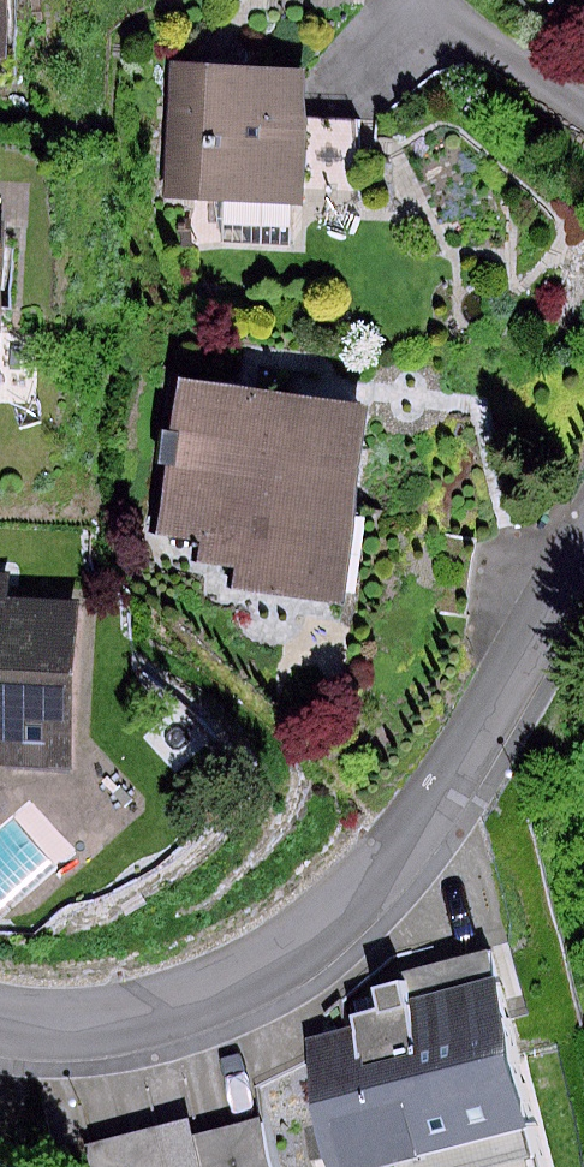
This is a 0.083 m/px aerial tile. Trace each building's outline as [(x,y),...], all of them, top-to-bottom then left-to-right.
[(15,0),(0,0),(0,56),(13,56),(15,0)] [(303,66),(170,62),(166,194),(221,196),(220,245),(298,247),(303,66)] [(366,402),(174,379),(156,533),(197,538),(194,561),(230,566),(227,586),(342,600),(366,402)] [(0,569),(0,762),(67,766),(76,597),(8,594),(9,570),(0,569)] [(300,1040),(334,1166),(539,1166),(483,956),(367,987),(373,1010),(346,1017),(349,1027),(300,1040)] [(189,1136),(185,1118),(149,1127),(159,1166),(197,1166),(189,1136)] [(189,1136),(197,1166),(269,1166),(256,1118),(189,1136)] [(81,1144),(87,1166),(159,1166),(149,1127),(81,1144)]
